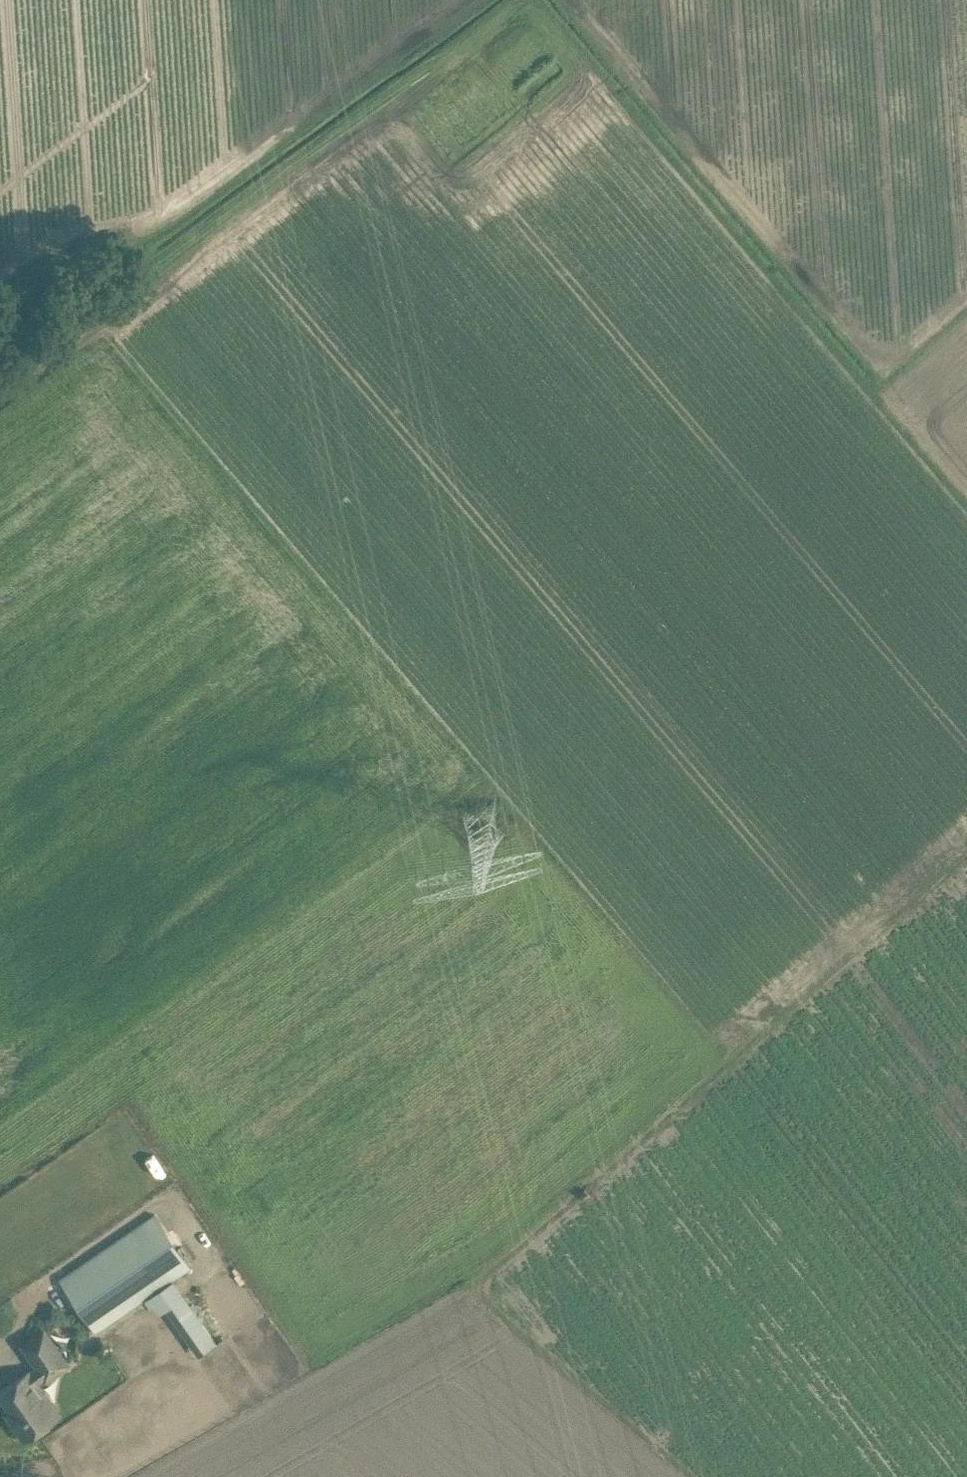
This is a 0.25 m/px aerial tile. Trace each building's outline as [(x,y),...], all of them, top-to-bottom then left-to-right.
[(175,1277),(191,1266),(155,1213),(138,1224),(137,1225),(111,1243),(59,1278),(73,1299),(96,1331),(132,1306),(145,1298),(161,1287),(171,1280),(174,1278),(175,1277)] [(0,1389),(12,1407),(6,1411),(25,1438),(61,1413),(37,1380),(45,1374),(47,1377),(68,1362),(45,1328),(23,1343),(39,1365),(31,1371),(29,1368),(0,1389)]
